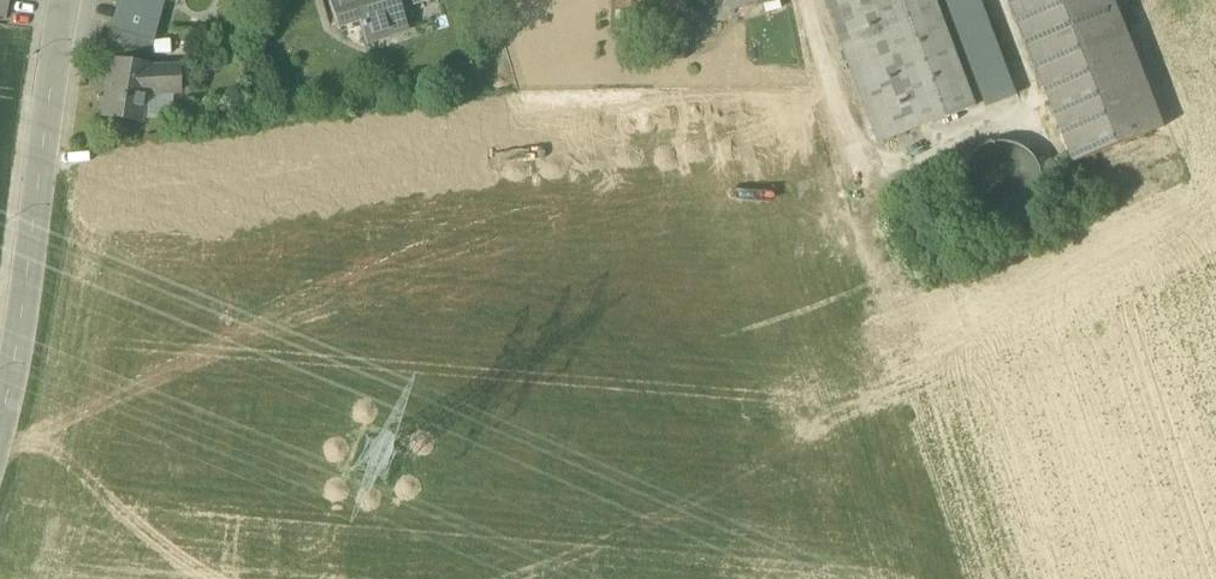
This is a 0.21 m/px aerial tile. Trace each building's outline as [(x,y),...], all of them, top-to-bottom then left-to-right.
[(6,19),(9,0),(0,0),(0,18),(6,19)] [(119,3),(161,15),(165,0),(119,0),(119,3)] [(369,40),(403,30),(396,7),(421,0),(328,0),(336,26),(363,18),(369,40)] [(637,10),(656,11),(656,0),(611,0),(611,9),(637,10)] [(656,11),(661,11),(684,11),(684,0),(656,0),(656,11)] [(730,12),(770,0),(726,0),(730,12)] [(977,107),(936,0),(825,0),(879,143),(977,107)] [(977,107),(986,103),(947,0),(936,0),(977,107)] [(986,103),(1015,91),(980,0),(947,0),(986,103)] [(1075,163),(1164,127),(1114,0),(1010,0),(1075,163)] [(119,3),(111,31),(139,39),(151,42),(153,43),(154,42),(161,15),(119,3)] [(661,11),(656,11),(637,10),(637,29),(661,29),(661,11)] [(135,55),(139,39),(111,31),(107,47),(135,55)] [(149,59),(153,43),(151,42),(139,39),(135,55),(149,59)] [(153,43),(149,59),(171,56),(170,40),(154,42),(153,43)] [(139,121),(144,95),(148,71),(149,68),(112,63),(103,117),(139,123),(139,121)] [(177,69),(148,71),(144,95),(172,93),(179,93),(177,69)] [(139,121),(174,119),(172,93),(144,95),(139,121)] [(962,186),(971,209),(986,221),(1012,224),(1034,210),(1044,189),(1042,171),(1031,154),(1009,144),(994,144),(975,155),(966,168),(962,186)]
